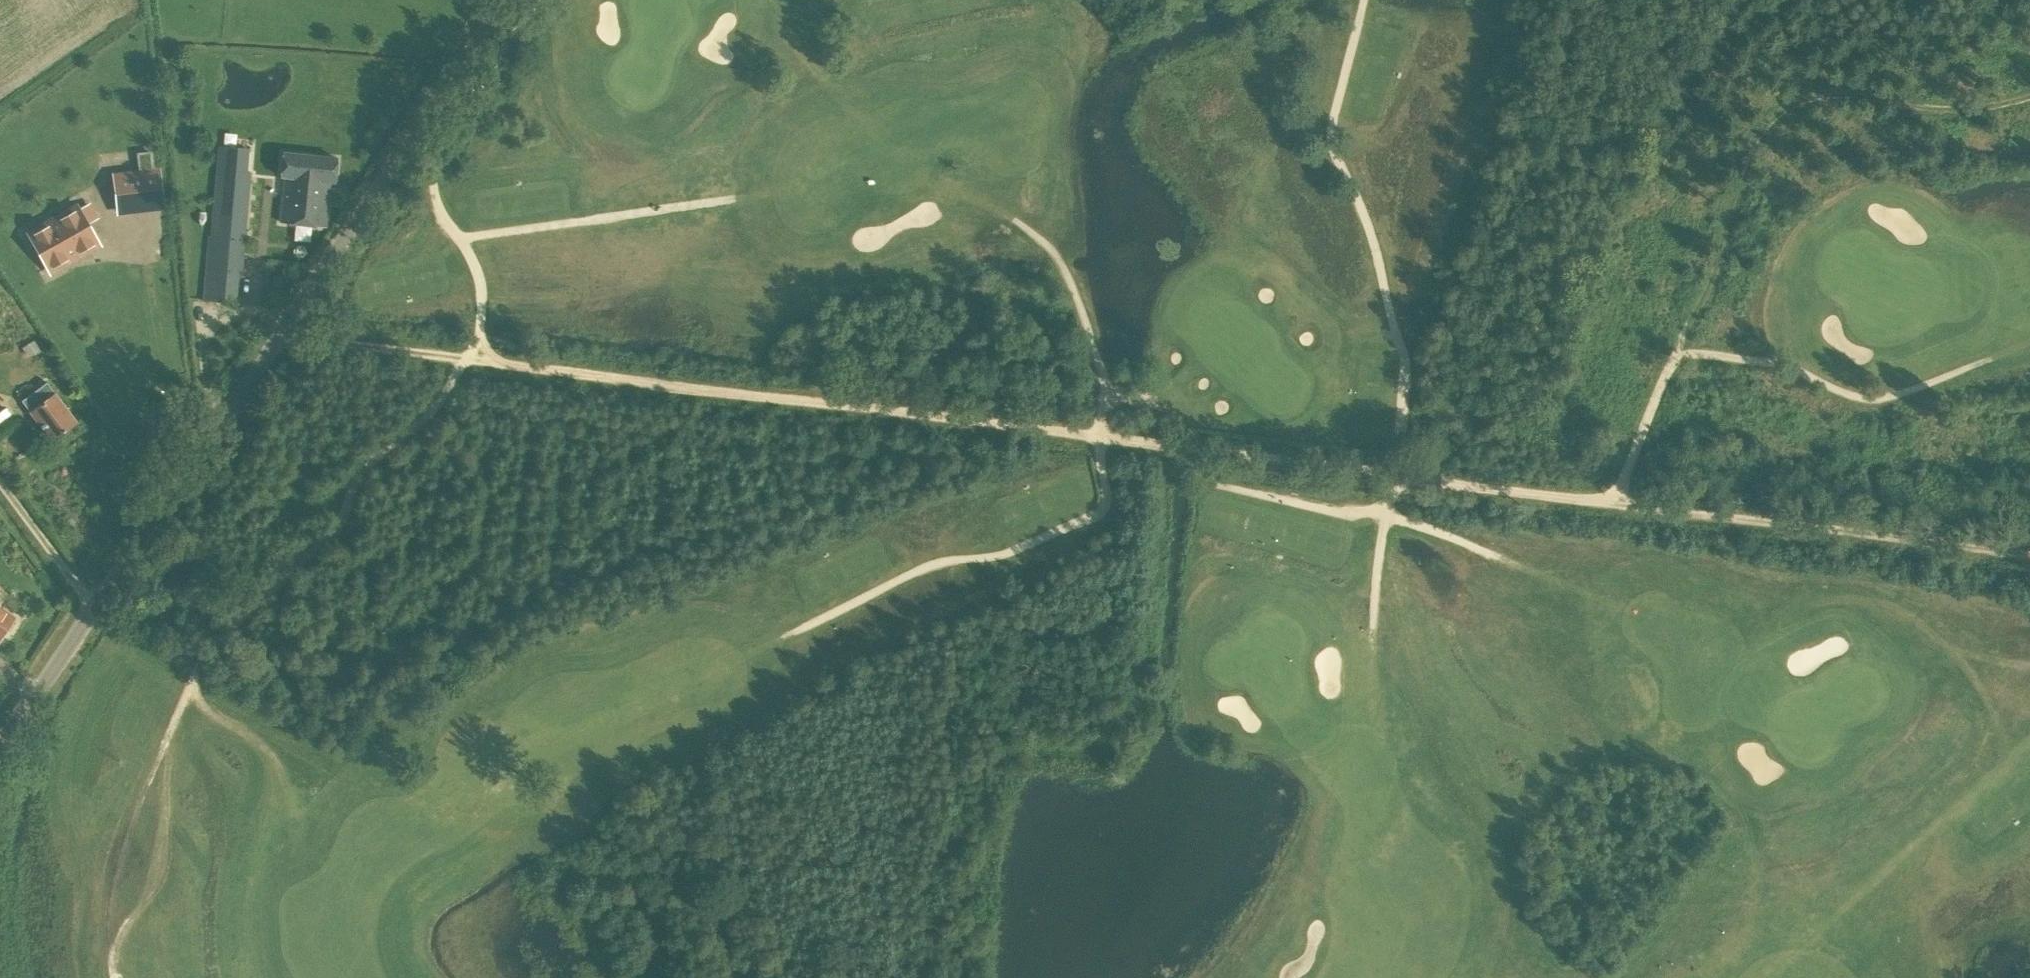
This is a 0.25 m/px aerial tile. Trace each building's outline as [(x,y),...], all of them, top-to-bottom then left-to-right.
[(208,232),(204,301),(239,304),(255,141),(221,138),(210,232),(208,232)] [(334,182),(337,157),(282,151),(280,178),(284,178),(279,222),(325,227),(330,182),(334,182)] [(165,210),(160,167),(112,172),(116,215),(164,210),(165,210)] [(97,216),(90,203),(80,208),(77,203),(25,231),(49,275),(102,246),(88,221),(97,216)] [(47,385),(23,404),(31,414),(52,441),(76,423),(54,394),(47,385)] [(15,618),(0,608),(0,641),(15,618)]
